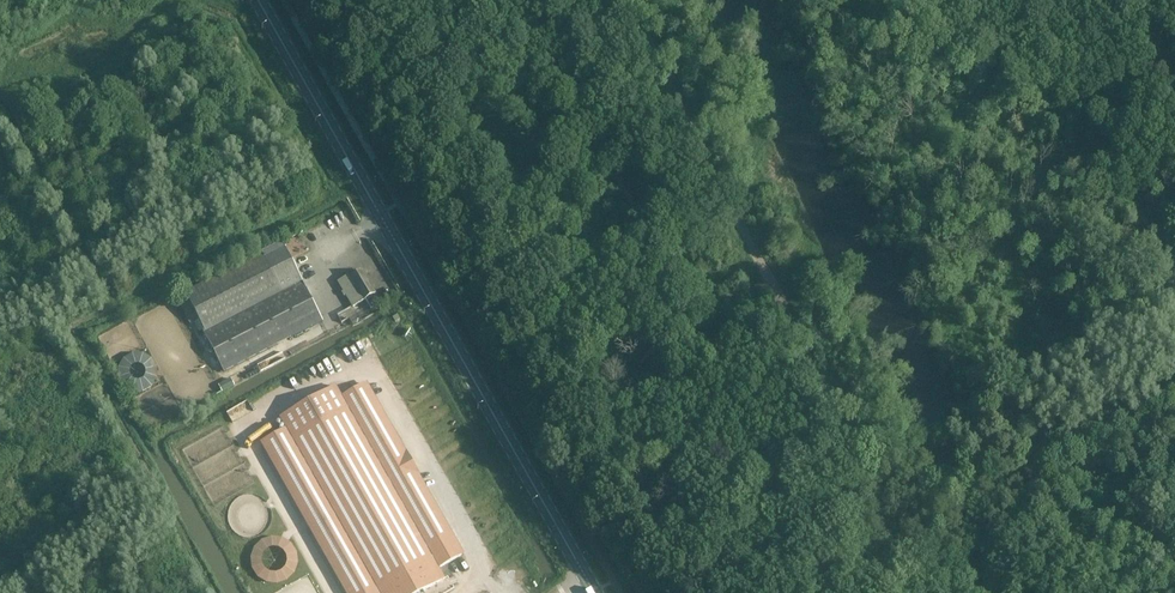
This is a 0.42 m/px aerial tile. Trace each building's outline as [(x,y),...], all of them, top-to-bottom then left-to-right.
[(283,245),(283,243),(184,294),(224,372),(323,321),(302,280),(300,281),(282,246),(283,245)] [(362,271),(351,277),(349,275),(338,281),(344,291),(342,292),(345,296),(346,295),(353,307),(366,299),(371,309),(380,303),(362,271)] [(115,363),(132,395),(163,379),(146,347),(115,363)] [(404,453),(365,384),(342,397),(336,386),(280,418),(285,428),(263,441),(348,592),(419,592),(445,579),(439,568),(462,555),(417,476),(419,475),(406,452),(404,453)] [(298,538),(256,536),(254,579),(295,582),(298,538)]
